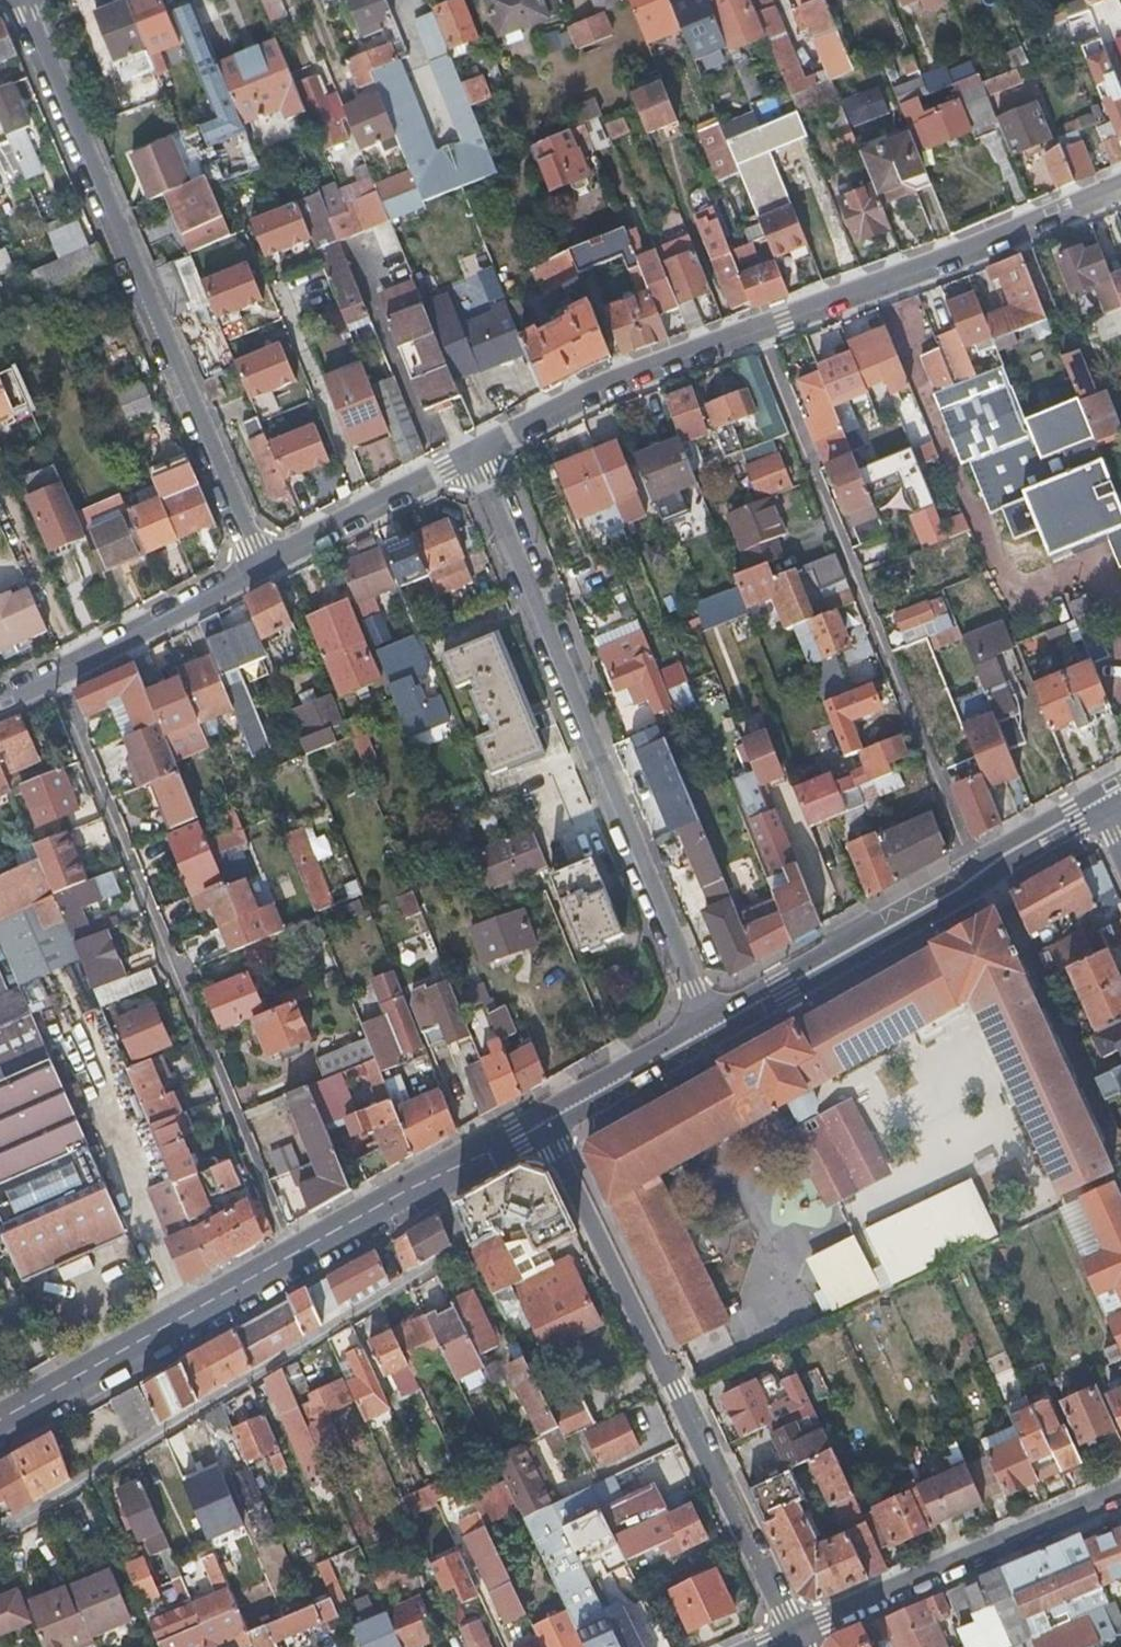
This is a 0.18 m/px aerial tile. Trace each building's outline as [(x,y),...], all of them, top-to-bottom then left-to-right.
[(128,1),(145,42),(155,68),(159,77),(160,80),(172,75),(161,49),(180,41),(175,30),(163,0),(130,0),(128,1)] [(271,23),(288,16),(281,0),(262,0),(271,23)] [(384,0),(347,0),(362,37),(377,31),(374,23),(391,17),(384,0)] [(428,0),(407,0),(430,61),(449,54),(447,48),(445,42),(435,16),(428,0)] [(450,47),(466,41),(474,37),(460,0),(454,0),(435,8),(450,47)] [(553,0),(471,0),(489,46),(501,42),(498,33),(558,12),(553,0)] [(558,12),(564,10),(561,0),(553,0),(558,12)] [(645,40),(680,27),(669,0),(629,0),(645,40)] [(726,44),(708,0),(669,0),(680,27),(692,58),(726,44)] [(726,44),(763,29),(751,0),(708,0),(726,44)] [(801,6),(793,9),(799,25),(807,22),(825,66),(801,76),(770,0),(767,0),(765,1),(764,0),(751,0),(763,29),(787,87),(789,94),(829,78),(841,73),(852,68),(825,0),(798,0),(801,6)] [(1064,7),(1067,15),(1088,7),(1085,0),(1069,0),(1062,3),(1063,4),(1064,7)] [(145,42),(128,1),(97,13),(115,58),(128,53),(137,75),(155,68),(145,42)] [(217,118),(222,129),(242,121),(219,64),(194,5),(174,12),(183,34),(212,104),(217,118)] [(1038,18),(1044,34),(1071,24),(1067,15),(1064,7),(1038,18)] [(1067,15),(1071,24),(1091,16),(1088,7),(1067,15)] [(602,12),(569,25),(578,47),(611,33),(602,12)] [(3,20),(0,21),(0,62),(18,55),(3,20)] [(562,29),(537,36),(542,53),(567,45),(562,29)] [(1099,36),(1079,44),(1096,85),(1105,82),(1109,94),(1101,97),(1115,133),(1120,131),(1120,92),(1099,36)] [(369,70),(397,59),(406,55),(400,39),(345,61),(356,89),(374,82),(369,70)] [(219,64),(242,121),(258,115),(259,117),(264,115),(264,113),(282,106),(287,119),(307,111),(278,40),(219,64)] [(450,47),(447,48),(449,54),(451,58),(469,51),(466,41),(450,47)] [(905,72),(917,68),(910,52),(899,56),(905,72)] [(128,53),(115,58),(124,80),(137,75),(128,53)] [(451,58),(449,54),(430,61),(462,143),(434,153),(397,59),(369,70),(374,82),(379,93),(395,133),(409,169),(417,188),(422,201),(460,186),(496,172),(469,104),(461,82),(451,58)] [(976,70),(971,57),(945,67),(951,80),(956,78),(976,70)] [(945,67),(943,62),(918,72),(919,74),(925,90),(951,80),(945,67)] [(1014,66),(980,79),(985,92),(1019,79),(1014,66)] [(980,79),(976,70),(956,78),(963,95),(929,109),(922,92),(898,101),(909,131),(916,149),(929,144),(929,145),(970,129),(973,138),(1000,128),(996,118),(993,111),(985,92),(980,79)] [(325,148),(349,138),(336,107),(329,109),(314,74),(298,81),(325,148)] [(481,74),(461,82),(469,104),(489,96),(481,74)] [(922,92),(925,90),(919,74),(891,85),(898,101),(922,92)] [(829,78),(789,94),(795,108),(822,96),(835,91),(829,78)] [(661,81),(630,93),(636,107),(646,131),(677,118),(661,81)] [(0,87),(0,118),(7,134),(7,135),(14,150),(25,178),(26,179),(42,172),(23,128),(28,126),(11,83),(0,87)] [(882,85),(844,100),(855,126),(893,111),(882,85)] [(835,91),(822,96),(827,108),(840,103),(835,91)] [(395,133),(379,93),(344,108),(360,148),(395,133)] [(591,96),(568,105),(575,123),(598,114),(591,96)] [(1014,111),(996,118),(1000,128),(1010,154),(1024,148),(1026,154),(1041,148),(1038,142),(1050,137),(1037,101),(1025,106),(1014,111)] [(1012,106),(1014,111),(1025,106),(1023,101),(1012,106)] [(854,139),(840,103),(827,108),(822,111),(836,146),(854,139)] [(753,110),(720,124),(727,139),(760,126),(753,110)] [(739,170),(757,215),(790,202),(770,152),(809,137),(798,111),(760,126),(727,139),(739,170)] [(1081,126),(1078,117),(1060,125),(1063,134),(1074,129),(1081,126)] [(720,124),(718,119),(692,129),(713,180),(739,170),(727,139),(720,124)] [(591,146),(582,122),(528,147),(535,165),(541,163),(575,148),(579,151),(591,146)] [(1074,180),(1092,172),(1074,129),(1063,134),(1057,136),(1060,144),(1074,180)] [(916,149),(909,131),(859,152),(871,182),(876,193),(900,183),(914,189),(930,183),(916,149)] [(1120,160),(1120,148),(1115,133),(1101,138),(1111,164),(1120,160)] [(0,137),(0,157),(11,183),(25,178),(14,150),(7,135),(7,134),(0,137)] [(148,149),(167,194),(191,183),(179,154),(172,157),(165,142),(148,149)] [(1044,153),(1057,187),(1074,180),(1060,144),(1044,153)] [(585,174),(588,173),(579,151),(575,148),(541,163),(551,188),(569,180),(572,186),(576,188),(582,187),(586,184),(587,179),(585,174)] [(151,201),(167,194),(148,149),(132,156),(151,201)] [(383,201),(417,188),(409,169),(375,183),(383,201)] [(167,194),(183,234),(218,219),(224,217),(218,202),(213,189),(208,176),(191,183),(167,194)] [(377,192),(370,176),(339,189),(345,204),(351,202),(377,192)] [(834,188),(838,196),(851,190),(848,182),(834,188)] [(878,238),(886,257),(900,252),(880,203),(876,193),(871,182),(851,190),(838,196),(855,239),(879,229),(878,238)] [(880,203),(914,189),(900,183),(876,193),(880,203)] [(337,185),(320,192),(336,232),(340,241),(363,231),(351,202),(345,204),(339,189),(337,185)] [(298,202),(312,238),(314,242),(336,232),(320,192),(298,202)] [(278,210),(259,217),(251,221),(266,257),(274,253),(312,238),(298,202),(278,210)] [(774,209),(757,215),(759,222),(765,234),(775,260),(778,266),(812,254),(790,202),(774,209)] [(739,273),(729,249),(712,204),(702,208),(696,211),(714,257),(712,258),(731,306),(750,300),(739,273)] [(183,234),(191,252),(210,244),(231,235),(224,217),(218,219),(183,234)] [(46,226),(49,234),(66,227),(63,219),(46,226)] [(759,222),(743,228),(748,241),(765,234),(759,222)] [(78,223),(66,227),(70,236),(82,231),(78,223)] [(627,233),(623,225),(575,245),(584,268),(622,253),(627,268),(629,267),(640,293),(634,296),(632,291),(629,289),(623,291),(622,295),(624,300),(607,307),(624,351),(668,335),(659,312),(627,233)] [(53,243),(60,259),(88,247),(82,231),(70,236),(66,227),(49,234),(53,243)] [(677,303),(661,262),(655,250),(644,254),(634,230),(627,233),(659,312),(678,305),(677,303)] [(314,242),(338,300),(347,323),(348,324),(352,322),(337,284),(335,284),(328,264),(335,261),(329,248),(341,243),(340,241),(336,232),(314,242)] [(337,284),(352,322),(370,315),(341,243),(329,248),(335,261),(328,264),(335,284),(337,284)] [(60,259),(26,272),(32,287),(34,292),(106,263),(103,258),(97,244),(89,247),(88,247),(60,259)] [(575,245),(568,248),(577,271),(584,268),(575,245)] [(1105,264),(1098,247),(1079,254),(1077,248),(1057,255),(1071,292),(1092,284),(1105,315),(1120,309),(1120,305),(1105,264)] [(503,292),(485,248),(470,255),(487,299),(503,292)] [(577,271),(568,248),(530,269),(543,291),(577,271)] [(710,290),(694,249),(661,262),(677,303),(710,290)] [(985,317),(995,343),(996,347),(1017,340),(1013,330),(1046,317),(1020,254),(1011,257),(989,266),(994,279),(1000,277),(1012,307),(985,317)] [(193,311),(212,303),(207,292),(204,283),(192,255),(172,263),(188,300),(192,310),(193,311)] [(1118,259),(1105,264),(1120,305),(1120,267),(1118,259)] [(775,260),(739,273),(750,300),(752,305),(788,292),(787,290),(778,266),(775,260)] [(212,303),(219,319),(238,312),(263,301),(248,265),(223,275),(204,283),(207,292),(212,303)] [(423,304),(415,284),(380,298),(385,312),(388,311),(390,317),(388,318),(423,410),(437,404),(449,400),(460,395),(450,371),(423,304)] [(947,353),(942,356),(952,382),(975,373),(964,344),(973,341),(977,350),(995,343),(985,317),(974,291),(956,299),(947,302),(957,327),(939,334),(941,339),(947,353)] [(503,292),(487,299),(493,312),(495,311),(497,304),(507,300),(503,292)] [(954,294),(945,297),(947,302),(956,299),(954,294)] [(517,296),(507,300),(513,315),(523,311),(517,296)] [(471,322),(470,321),(462,324),(459,317),(451,320),(441,297),(423,304),(450,371),(477,361),(479,367),(488,364),(471,322)] [(493,312),(470,321),(471,322),(488,364),(526,348),(522,339),(513,315),(507,300),(497,304),(495,311),(493,312)] [(522,339),(526,348),(544,392),(611,356),(589,301),(571,311),(567,304),(555,311),(559,318),(550,322),(553,328),(539,336),(536,330),(522,339)] [(678,307),(687,328),(703,323),(694,301),(678,307)] [(1120,331),(1120,309),(1105,315),(1094,319),(1102,339),(1120,331)] [(352,322),(348,324),(351,331),(373,323),(370,315),(352,322)] [(344,336),(351,333),(351,331),(348,324),(347,323),(340,326),(344,336)] [(1002,505),(1012,530),(1033,521),(1026,504),(1009,461),(1037,450),(1025,418),(1008,375),(1002,362),(975,373),(952,382),(942,356),(936,341),(930,326),(912,333),(934,389),(931,390),(961,461),(967,458),(990,510),(1002,505)] [(886,327),(848,342),(851,351),(865,386),(884,379),(889,391),(890,392),(909,384),(909,383),(886,327)] [(942,356),(947,353),(941,339),(936,341),(942,356)] [(237,363),(239,366),(252,399),(271,391),(297,381),(282,344),(256,355),(237,363)] [(767,440),(771,438),(789,432),(756,350),(734,358),(746,389),(704,406),(724,457),(740,451),(728,421),(754,410),(767,440)] [(817,364),(819,371),(832,403),(866,389),(865,386),(851,351),(817,364)] [(1078,397),(1097,444),(1120,434),(1120,427),(1107,391),(1096,395),(1078,351),(1062,357),(1078,397)] [(326,379),(353,444),(391,428),(374,388),(364,363),(326,379)] [(825,464),(827,463),(853,453),(846,438),(842,427),(832,403),(819,371),(797,380),(811,417),(806,419),(814,439),(815,438),(825,464)] [(14,410),(0,375),(0,416),(14,410)] [(402,457),(406,466),(426,455),(423,448),(395,379),(374,388),(391,428),(394,436),(402,457)] [(143,383),(118,394),(126,412),(129,419),(154,409),(143,383)] [(671,418),(680,440),(705,430),(698,412),(690,388),(664,398),(671,417),(671,418)] [(1035,528),(1038,527),(1049,554),(1092,536),(1104,532),(1116,563),(1120,561),(1120,504),(1097,444),(1078,397),(1025,418),(1037,450),(1009,461),(1026,504),(1033,521),(1035,528)] [(449,400),(437,404),(440,410),(451,406),(449,400)] [(277,498),(292,492),(291,490),(286,479),(273,448),(271,443),(260,417),(245,423),(277,498)] [(846,438),(862,432),(858,420),(842,427),(846,438)] [(273,448),(286,479),(305,471),(332,460),(317,424),(271,443),(273,448)] [(353,444),(357,452),(394,436),(391,428),(353,444)] [(858,467),(874,460),(862,432),(846,438),(853,453),(858,467)] [(724,457),(727,464),(745,456),(748,463),(746,464),(758,496),(789,484),(771,438),(767,440),(740,451),(724,457)] [(652,500),(697,483),(680,440),(635,458),(652,500)] [(919,463),(939,455),(932,440),(913,448),(919,463)] [(599,443),(592,446),(594,451),(623,523),(645,514),(616,442),(601,448),(599,443)] [(942,520),(932,497),(929,498),(908,446),(874,460),(858,467),(870,497),(901,484),(913,512),(909,514),(920,541),(927,538),(929,543),(948,535),(942,520)] [(623,523),(594,451),(581,456),(554,467),(573,515),(588,509),(590,514),(594,523),(604,532),(624,525),(623,523)] [(579,452),(552,463),(554,467),(581,456),(579,452)] [(827,463),(860,543),(885,533),(870,497),(858,467),(853,453),(827,463)] [(85,532),(79,519),(55,463),(22,477),(52,549),(87,535),(85,532)] [(180,536),(215,522),(195,474),(184,479),(181,483),(173,487),(172,485),(167,487),(164,480),(156,483),(162,497),(180,536)] [(136,491),(142,505),(162,497),(156,483),(136,491)] [(343,498),(354,492),(350,484),(339,488),(343,498)] [(744,506),(766,561),(782,555),(774,536),(783,533),(769,495),(744,506)] [(142,505),(129,511),(130,513),(147,551),(180,536),(162,497),(142,505)] [(129,511),(124,499),(79,519),(85,532),(130,513),(129,511)] [(749,568),(766,561),(744,506),(727,512),(749,568)] [(575,520),(590,514),(588,509),(573,515),(575,520)] [(948,535),(948,536),(969,528),(962,512),(942,520),(948,535)] [(147,551),(130,513),(85,532),(87,535),(90,542),(102,569),(147,551)] [(1033,521),(1012,530),(1014,536),(1035,528),(1033,521)] [(448,522),(414,536),(432,580),(435,587),(438,595),(472,581),(448,522)] [(414,536),(385,548),(401,586),(424,577),(426,582),(432,580),(414,536)] [(952,540),(882,568),(893,595),(910,588),(914,598),(966,577),(952,540)] [(394,586),(380,549),(344,564),(358,600),(363,614),(375,610),(370,596),(394,586)] [(845,582),(833,552),(772,576),(777,587),(792,625),(833,608),(850,601),(846,589),(812,603),(812,606),(809,607),(795,572),(809,567),(819,592),(845,582)] [(777,587),(772,576),(766,561),(749,568),(733,574),(737,585),(744,600),(777,587)] [(622,591),(617,578),(607,581),(613,594),(622,591)] [(277,580),(249,595),(265,636),(293,622),(277,580)] [(747,610),(744,600),(737,585),(693,602),(703,628),(725,619),(747,610)] [(29,586),(12,594),(10,589),(0,593),(0,651),(24,640),(28,638),(48,628),(36,601),(29,586)] [(956,623),(945,596),(927,603),(926,599),(894,612),(901,630),(901,629),(933,617),(939,630),(956,623)] [(1072,618),(1090,662),(1106,655),(1095,627),(1096,627),(1083,596),(1066,603),(1072,618)] [(341,695),(381,680),(365,640),(349,601),(310,617),(341,695)] [(849,646),(833,608),(792,625),(817,688),(822,701),(837,695),(851,689),(841,667),(835,652),(849,646)] [(216,612),(198,621),(206,641),(225,633),(216,612)] [(374,614),(365,618),(374,643),(384,639),(374,614)] [(901,629),(907,643),(927,635),(939,630),(933,617),(901,629)] [(597,647),(641,630),(636,618),(592,635),(597,647)] [(1001,622),(962,637),(992,712),(993,713),(1016,704),(1011,691),(1007,692),(992,653),(1010,645),(1001,622)] [(939,630),(927,635),(932,649),(962,637),(956,623),(939,630)] [(219,673),(234,667),(261,656),(253,634),(245,637),(240,626),(225,633),(206,641),(212,655),(219,673)] [(1077,638),(1073,627),(1068,629),(1072,640),(1077,638)] [(659,723),(675,716),(670,704),(664,689),(649,651),(641,630),(597,647),(614,689),(617,688),(641,678),(647,693),(654,711),(659,723)] [(477,737),(492,774),(546,752),(497,632),(444,653),(457,687),(472,681),(476,689),(472,691),(485,724),(490,722),(493,731),(477,737)] [(907,643),(905,644),(945,749),(958,743),(965,760),(975,755),(962,724),(932,649),(927,635),(907,643)] [(24,640),(0,651),(4,658),(32,645),(28,638),(24,640)] [(406,678),(428,669),(416,639),(377,654),(393,694),(400,692),(411,687),(406,678)] [(212,655),(178,670),(181,678),(198,719),(199,721),(217,714),(234,707),(219,673),(212,655)] [(125,697),(138,729),(160,719),(148,691),(136,661),(75,686),(85,710),(87,714),(125,697)] [(1090,662),(1061,673),(1085,732),(1090,730),(1088,725),(1093,722),(1094,716),(1092,713),(1108,707),(1090,662)] [(219,673),(234,707),(247,702),(234,667),(219,673)] [(1061,673),(1032,685),(1051,730),(1066,723),(1069,729),(1073,731),(1078,729),(1081,734),(1085,732),(1061,673)] [(181,678),(148,691),(160,719),(165,732),(198,719),(181,678)] [(623,703),(647,693),(641,678),(617,688),(623,703)] [(664,689),(670,704),(689,696),(683,681),(664,689)] [(870,683),(823,702),(844,755),(857,750),(860,749),(848,718),(879,706),(870,683)] [(303,742),(307,753),(330,744),(326,733),(342,726),(330,696),(317,701),(313,691),(302,695),(305,705),(293,710),(305,741),(303,742)] [(400,692),(393,694),(398,707),(405,703),(400,692)] [(400,713),(408,733),(450,717),(442,697),(400,713)] [(993,713),(999,729),(1007,748),(1030,738),(1016,704),(993,713)] [(243,731),(234,707),(217,714),(227,738),(243,731)] [(992,712),(962,724),(975,755),(978,764),(980,769),(982,774),(987,786),(1018,774),(1007,748),(999,729),(993,713),(992,712)] [(360,713),(346,719),(364,765),(378,760),(360,713)] [(0,761),(33,748),(19,714),(0,723),(0,761)] [(67,732),(61,716),(41,724),(47,739),(67,732)] [(128,733),(124,734),(130,750),(138,754),(135,760),(130,767),(138,785),(145,782),(151,780),(179,768),(177,763),(175,758),(173,752),(165,732),(160,719),(138,729),(128,733)] [(198,719),(165,732),(173,752),(206,739),(199,721),(198,719)] [(630,734),(636,750),(665,738),(659,723),(630,734)] [(742,739),(759,782),(781,773),(764,731),(742,739)] [(906,754),(898,733),(860,749),(857,750),(864,766),(850,771),(856,785),(891,771),(887,762),(906,754)] [(655,795),(668,829),(677,825),(697,817),(665,738),(636,750),(655,795)] [(206,739),(173,752),(175,758),(209,745),(206,739)] [(11,788),(2,766),(0,761),(0,792),(11,788)] [(2,766),(11,788),(21,784),(15,770),(12,771),(9,764),(2,766)] [(61,767),(21,784),(38,824),(78,806),(61,767)] [(198,814),(179,768),(151,780),(169,826),(198,814)] [(894,770),(891,771),(856,785),(863,803),(868,815),(881,810),(876,796),(901,786),(894,770)] [(831,771),(814,777),(830,816),(846,810),(863,803),(856,785),(850,771),(849,772),(850,775),(834,781),(831,771)] [(953,786),(973,836),(1001,820),(987,786),(982,774),(953,786)] [(830,816),(814,777),(792,785),(807,824),(830,816)] [(850,821),(868,815),(863,803),(846,810),(850,821)] [(772,898),(789,940),(820,922),(774,805),(769,807),(747,816),(770,874),(784,868),(790,884),(770,891),(772,898)] [(208,839),(214,853),(248,839),(234,806),(224,809),(232,829),(208,839)] [(876,836),(894,881),(945,852),(929,812),(876,836)] [(712,853),(697,817),(677,825),(691,861),(701,886),(708,902),(728,894),(722,877),(712,853)] [(169,831),(168,831),(193,892),(194,892),(205,887),(225,880),(214,853),(208,839),(200,818),(169,831)] [(42,840),(54,835),(50,826),(30,833),(31,836),(34,843),(42,840)] [(285,833),(316,908),(332,901),(302,826),(285,833)] [(86,880),(65,830),(65,831),(54,835),(42,840),(34,843),(40,856),(54,892),(86,880)] [(547,863),(534,831),(511,840),(510,837),(504,839),(505,842),(472,855),(485,888),(547,863)] [(847,844),(867,895),(894,881),(876,836),(875,833),(847,844)] [(34,843),(31,836),(0,850),(0,874),(40,856),(34,843)] [(1072,855),(1009,891),(1028,932),(1071,909),(1073,915),(1094,904),(1072,855)] [(40,856),(0,874),(0,942),(18,984),(81,956),(75,942),(65,919),(54,892),(40,856)] [(550,871),(583,952),(622,936),(590,860),(558,873),(556,868),(550,871)] [(124,872),(121,866),(111,870),(114,877),(124,872)] [(784,868),(770,874),(764,876),(770,891),(790,884),(784,868)] [(86,880),(54,892),(65,919),(75,942),(107,928),(118,924),(114,914),(88,925),(81,906),(120,891),(114,877),(111,870),(86,880)] [(205,887),(232,951),(260,939),(267,936),(285,929),(274,903),(251,913),(240,917),(234,901),(225,880),(205,887)] [(421,910),(413,889),(399,895),(407,916),(421,910)] [(365,914),(358,895),(344,901),(351,920),(365,914)] [(244,896),(234,901),(240,917),(251,913),(244,896)] [(730,971),(754,957),(736,913),(730,898),(702,910),(730,971)] [(755,959),(789,940),(772,898),(736,913),(754,957),(755,959)] [(487,960),(538,938),(525,905),(473,926),(487,960)] [(721,1063),(723,1066),(589,1141),(586,1153),(679,1345),(729,1321),(657,1175),(772,1109),(774,1113),(778,1111),(776,1107),(790,1099),(801,1120),(815,1113),(816,1104),(808,1089),(970,997),(1060,1195),(1111,1171),(993,910),(934,942),(936,946),(794,1026),(793,1023),(721,1063)] [(107,928),(75,942),(81,956),(95,990),(127,977),(107,928)] [(1080,929),(1037,953),(1044,967),(1055,962),(1059,972),(1068,967),(1092,956),(1080,929)] [(1092,956),(1068,967),(1097,1030),(1120,1019),(1120,983),(1105,949),(1092,956)] [(1055,962),(1044,967),(1050,980),(1061,975),(1059,972),(1055,962)] [(154,983),(148,968),(127,977),(95,990),(101,1005),(154,983)] [(265,1011),(249,970),(207,988),(223,1028),(254,1016),(265,1011)] [(383,1001),(403,993),(394,970),(374,979),(383,1001)] [(452,986),(448,975),(424,984),(431,1001),(415,1008),(433,1051),(449,1045),(449,1047),(473,1037),(459,1003),(452,986)] [(480,976),(452,986),(459,1003),(487,992),(480,976)] [(311,992),(306,981),(279,992),(284,1003),(294,999),(311,992)] [(363,1024),(368,1037),(376,1056),(381,1070),(398,1063),(394,1054),(424,1043),(403,993),(383,1001),(388,1013),(363,1024)] [(265,1011),(254,1016),(270,1054),(280,1050),(283,1058),(302,1051),(299,1042),(310,1037),(294,999),(284,1003),(265,1011)] [(155,1004),(119,1020),(134,1057),(170,1042),(155,1004)] [(488,1007),(500,1038),(516,1030),(505,1004),(496,1008),(494,1004),(488,1007)] [(31,1013),(0,1026),(0,1183),(89,1144),(31,1013)] [(1097,1030),(1092,1033),(1102,1055),(1117,1048),(1120,1056),(1120,1019),(1097,1030)] [(317,1058),(325,1077),(341,1070),(359,1062),(364,1060),(376,1056),(368,1037),(317,1058)] [(483,1058),(501,1103),(547,1077),(533,1042),(507,1056),(500,1038),(492,1042),(496,1053),(483,1058)] [(171,1078),(161,1054),(151,1058),(160,1082),(171,1078)] [(376,1056),(341,1070),(345,1080),(368,1071),(380,1101),(392,1096),(387,1082),(381,1070),(376,1056)] [(127,1067),(151,1124),(180,1112),(171,1092),(166,1094),(160,1082),(151,1058),(150,1058),(127,1067)] [(465,1076),(481,1114),(499,1104),(481,1059),(468,1064),(465,1076)] [(1095,1077),(1106,1103),(1120,1096),(1120,1065),(1095,1077)] [(325,1077),(309,1083),(326,1126),(348,1117),(347,1116),(358,1111),(345,1080),(341,1070),(325,1077)] [(392,1096),(397,1107),(413,1100),(403,1075),(387,1082),(392,1096)] [(309,1083),(274,1098),(277,1104),(290,1099),(316,1160),(317,1163),(337,1152),(326,1126),(309,1083)] [(397,1107),(415,1152),(458,1128),(442,1088),(432,1093),(429,1086),(422,1089),(424,1095),(413,1100),(397,1107)] [(358,1159),(367,1179),(415,1152),(397,1107),(392,1096),(380,1101),(358,1111),(347,1116),(348,1117),(355,1135),(377,1126),(384,1146),(358,1159)] [(892,1175),(852,1098),(789,1131),(829,1207),(892,1175)] [(175,1182),(197,1173),(181,1133),(192,1129),(185,1111),(180,1112),(151,1124),(173,1177),(175,1182)] [(89,1144),(0,1183),(0,1229),(23,1281),(128,1234),(89,1144)] [(270,1152),(280,1175),(283,1174),(294,1169),(301,1166),(292,1144),(270,1152)] [(294,1169),(310,1211),(352,1188),(343,1166),(337,1152),(317,1163),(316,1160),(301,1166),(294,1169)] [(211,1267),(274,1232),(260,1198),(249,1199),(248,1200),(215,1217),(202,1185),(207,1183),(212,1195),(241,1183),(231,1159),(197,1173),(175,1182),(185,1206),(211,1267)] [(472,1251),(471,1252),(473,1256),(499,1245),(495,1234),(497,1233),(496,1230),(493,1222),(501,1217),(515,1220),(525,1223),(525,1225),(531,1238),(538,1252),(545,1248),(576,1233),(548,1176),(522,1168),(454,1205),(471,1247),(472,1251)] [(187,1281),(211,1267),(185,1206),(175,1182),(173,1177),(147,1188),(168,1237),(167,1238),(186,1281),(187,1281)] [(972,1179),(866,1229),(894,1288),(1000,1238),(972,1179)] [(1114,1185),(1082,1199),(1105,1250),(1080,1261),(1118,1343),(1120,1351),(1120,1200),(1114,1185)] [(438,1215),(406,1233),(419,1264),(450,1244),(438,1215)] [(493,1222),(496,1230),(515,1220),(501,1217),(493,1222)] [(406,1233),(391,1241),(402,1266),(417,1264),(419,1264),(406,1233)] [(854,1236),(807,1259),(835,1317),(882,1294),(854,1236)] [(552,1263),(545,1248),(538,1252),(531,1238),(502,1243),(517,1279),(542,1268),(552,1263)] [(499,1245),(473,1256),(491,1292),(499,1288),(513,1281),(517,1279),(502,1243),(499,1245)] [(337,1298),(342,1310),(389,1282),(375,1250),(327,1277),(337,1298)] [(515,1293),(522,1308),(530,1324),(542,1350),(598,1324),(571,1267),(568,1268),(563,1257),(552,1263),(542,1268),(517,1279),(513,1281),(518,1292),(515,1293)] [(308,1288),(316,1310),(337,1298),(327,1277),(308,1288)] [(513,1281),(499,1288),(511,1313),(516,1311),(522,1308),(515,1293),(518,1292),(513,1281)] [(289,1299),(304,1334),(322,1323),(322,1322),(316,1310),(308,1288),(289,1299)] [(499,1288),(491,1292),(504,1317),(511,1313),(499,1288)] [(471,1292),(450,1302),(468,1339),(470,1338),(478,1355),(483,1353),(497,1346),(471,1292)] [(289,1299),(181,1360),(198,1399),(304,1334),(289,1299)] [(450,1302),(425,1314),(425,1315),(446,1358),(457,1380),(484,1367),(478,1355),(470,1338),(468,1339),(450,1302)] [(530,1324),(522,1308),(516,1311),(524,1327),(530,1324)] [(412,1374),(446,1358),(425,1315),(392,1331),(408,1365),(412,1374)] [(408,1365),(392,1331),(369,1342),(385,1376),(391,1373),(408,1365)] [(1120,1357),(1120,1351),(1118,1343),(1104,1349),(1109,1362),(1120,1357)] [(358,1378),(348,1382),(356,1400),(365,1419),(390,1408),(362,1348),(347,1355),(349,1359),(358,1378)] [(483,1353),(478,1355),(484,1367),(487,1374),(496,1370),(490,1356),(485,1358),(483,1353)] [(507,1366),(540,1434),(544,1432),(558,1425),(549,1408),(524,1357),(507,1366)] [(348,1382),(358,1378),(349,1359),(340,1364),(348,1382)] [(181,1360),(140,1382),(158,1423),(198,1399),(181,1360)] [(309,1394),(294,1360),(281,1368),(298,1406),(313,1401),(309,1394)] [(412,1374),(408,1365),(391,1373),(402,1396),(419,1388),(412,1374)] [(815,1367),(801,1374),(813,1400),(828,1393),(815,1367)] [(281,1368),(265,1378),(308,1477),(326,1470),(298,1406),(281,1368)] [(811,1404),(797,1374),(782,1381),(791,1400),(785,1403),(776,1383),(761,1390),(757,1381),(723,1396),(742,1436),(767,1424),(790,1413),(808,1405),(811,1404)] [(356,1400),(348,1382),(342,1385),(340,1379),(309,1394),(313,1401),(298,1406),(326,1470),(346,1461),(325,1413),(356,1400)] [(136,1385),(106,1402),(122,1439),(153,1426),(136,1385)] [(1060,1403),(1079,1444),(1116,1428),(1097,1387),(1060,1403)] [(1107,1394),(1120,1426),(1120,1387),(1107,1394)] [(578,1395),(549,1408),(558,1425),(564,1437),(574,1432),(592,1424),(578,1395)] [(1007,1493),(1061,1470),(1032,1405),(1028,1395),(1006,1405),(1015,1426),(1020,1438),(990,1452),(989,1454),(966,1464),(984,1501),(1006,1492),(1007,1493)] [(1032,1405),(1061,1470),(1081,1462),(1065,1426),(1060,1428),(1047,1399),(1032,1405)] [(232,1428),(222,1404),(206,1414),(229,1468),(246,1461),(232,1428)] [(790,1413),(802,1439),(821,1431),(808,1405),(790,1413)] [(802,1439),(790,1413),(767,1424),(788,1469),(791,1467),(809,1459),(832,1448),(824,1430),(821,1431),(802,1439)] [(264,1414),(232,1428),(246,1461),(278,1447),(264,1414)] [(586,1433),(601,1464),(637,1447),(622,1416),(586,1433)] [(982,1440),(989,1454),(990,1452),(1020,1438),(1015,1426),(982,1440)] [(70,1477),(53,1432),(12,1454),(33,1499),(44,1493),(53,1487),(70,1477)] [(542,1471),(527,1441),(522,1443),(537,1474),(542,1471)] [(537,1474),(522,1443),(493,1457),(504,1479),(518,1508),(523,1518),(557,1501),(542,1471),(537,1474)] [(835,1504),(854,1496),(832,1448),(809,1459),(832,1506),(835,1504)] [(287,1468),(280,1451),(269,1456),(276,1473),(287,1468)] [(12,1454),(0,1461),(0,1493),(3,1499),(4,1502),(10,1513),(33,1499),(12,1454)] [(984,1503),(984,1501),(966,1464),(964,1458),(956,1462),(959,1467),(953,1470),(918,1486),(933,1518),(946,1512),(948,1518),(984,1503)] [(950,1464),(953,1470),(959,1467),(956,1462),(950,1464)] [(452,1467),(424,1480),(433,1499),(444,1494),(450,1491),(461,1487),(452,1467)] [(817,1598),(888,1568),(879,1549),(866,1521),(846,1530),(846,1528),(839,1531),(842,1537),(817,1547),(815,1543),(816,1541),(803,1512),(809,1509),(810,1506),(791,1467),(788,1469),(748,1487),(799,1592),(817,1598)] [(261,1547),(280,1539),(249,1468),(230,1476),(261,1547)] [(240,1514),(222,1473),(207,1479),(224,1521),(240,1514)] [(320,1505),(338,1497),(328,1475),(310,1483),(320,1505)] [(518,1508),(504,1479),(470,1495),(472,1499),(474,1504),(478,1512),(484,1524),(518,1508)] [(161,1530),(140,1480),(117,1489),(138,1539),(161,1530)] [(892,1545),(936,1524),(935,1524),(933,1518),(918,1486),(916,1481),(911,1483),(914,1491),(906,1494),(875,1508),(876,1510),(864,1516),(866,1521),(879,1549),(892,1543),(892,1545)] [(599,1482),(589,1486),(596,1501),(606,1496),(599,1482)] [(906,1494),(914,1491),(911,1483),(903,1486),(906,1494)] [(472,1499),(470,1495),(465,1485),(461,1487),(450,1491),(457,1506),(472,1499)] [(589,1486),(557,1501),(523,1518),(585,1646),(621,1646),(606,1615),(582,1567),(563,1527),(600,1509),(596,1501),(589,1486)] [(450,1509),(457,1506),(450,1491),(444,1494),(450,1509)] [(866,1521),(864,1516),(854,1496),(835,1504),(846,1528),(846,1530),(866,1521)] [(649,1518),(651,1523),(686,1507),(684,1501),(649,1518)] [(616,1534),(631,1527),(619,1503),(604,1510),(616,1534)] [(456,1512),(458,1521),(478,1512),(474,1504),(456,1512)] [(625,1558),(659,1543),(661,1547),(663,1551),(669,1548),(671,1554),(706,1538),(690,1505),(686,1507),(651,1523),(649,1518),(631,1527),(616,1534),(613,1535),(625,1558)] [(613,1535),(600,1509),(563,1527),(582,1567),(599,1560),(605,1573),(627,1563),(625,1558),(613,1535)] [(525,1613),(484,1524),(478,1512),(458,1521),(506,1623),(525,1613)] [(933,1518),(935,1524),(948,1518),(946,1512),(933,1518)] [(408,1531),(419,1556),(425,1554),(414,1528),(408,1531)] [(1086,1542),(1102,1585),(1120,1577),(1120,1529),(1086,1542)] [(1086,1542),(1082,1532),(1001,1567),(1032,1637),(1089,1613),(1105,1606),(1109,1603),(1102,1585),(1086,1542)] [(333,1540),(338,1553),(355,1547),(349,1534),(333,1540)] [(142,1558),(126,1565),(158,1641),(201,1623),(193,1604),(164,1535),(146,1543),(152,1555),(160,1552),(183,1608),(166,1615),(160,1618),(152,1597),(157,1595),(142,1558)] [(457,1551),(430,1563),(443,1592),(453,1587),(460,1602),(477,1594),(457,1551)] [(217,1593),(193,1604),(201,1623),(237,1607),(214,1554),(202,1559),(217,1593)] [(405,1562),(410,1572),(430,1563),(425,1554),(419,1556),(405,1562)] [(247,1631),(283,1616),(257,1556),(240,1563),(251,1590),(242,1593),(247,1603),(237,1607),(247,1631)] [(344,1604),(325,1559),(316,1562),(331,1597),(337,1610),(344,1604)] [(406,1593),(417,1588),(410,1572),(405,1562),(372,1577),(381,1595),(402,1584),(406,1593)] [(1032,1637),(1001,1567),(946,1591),(964,1633),(960,1635),(965,1646),(1009,1646),(1032,1637)] [(71,1586),(92,1637),(133,1620),(112,1569),(71,1586)] [(689,1631),(733,1610),(714,1569),(669,1590),(689,1631)] [(44,1646),(75,1646),(93,1639),(92,1637),(71,1586),(26,1604),(34,1623),(44,1646)] [(34,1623),(26,1604),(20,1590),(0,1599),(0,1637),(34,1623)] [(942,1635),(946,1633),(945,1629),(940,1630),(934,1616),(948,1610),(941,1593),(870,1624),(877,1641),(891,1634),(896,1646),(947,1646),(942,1635)] [(160,1618),(166,1615),(157,1595),(152,1597),(160,1618)] [(387,1611),(385,1606),(373,1611),(367,1596),(354,1602),(363,1622),(352,1627),(361,1646),(403,1646),(387,1611)] [(438,1636),(432,1622),(420,1596),(387,1611),(403,1646),(413,1646),(438,1636)] [(331,1597),(308,1606),(283,1616),(247,1631),(252,1642),(254,1646),(278,1646),(276,1642),(339,1615),(337,1610),(331,1597)] [(1109,1603),(1105,1606),(1116,1634),(1120,1632),(1120,1607),(1118,1600),(1109,1603)] [(1089,1613),(1101,1641),(1116,1634),(1105,1606),(1089,1613)] [(201,1623),(158,1641),(160,1646),(219,1646),(217,1643),(237,1635),(242,1646),(252,1642),(247,1631),(237,1607),(201,1623)] [(451,1611),(452,1613),(466,1644),(468,1643),(470,1646),(495,1646),(494,1645),(490,1646),(478,1620),(467,1624),(460,1607),(451,1611)] [(622,1608),(606,1615),(621,1646),(642,1646),(633,1628),(622,1608)] [(541,1646),(581,1646),(563,1611),(532,1626),(539,1642),(541,1646)] [(1101,1641),(1089,1613),(1032,1637),(1009,1646),(1087,1646),(1101,1641)] [(865,1626),(836,1639),(831,1646),(874,1646),(865,1626)]
